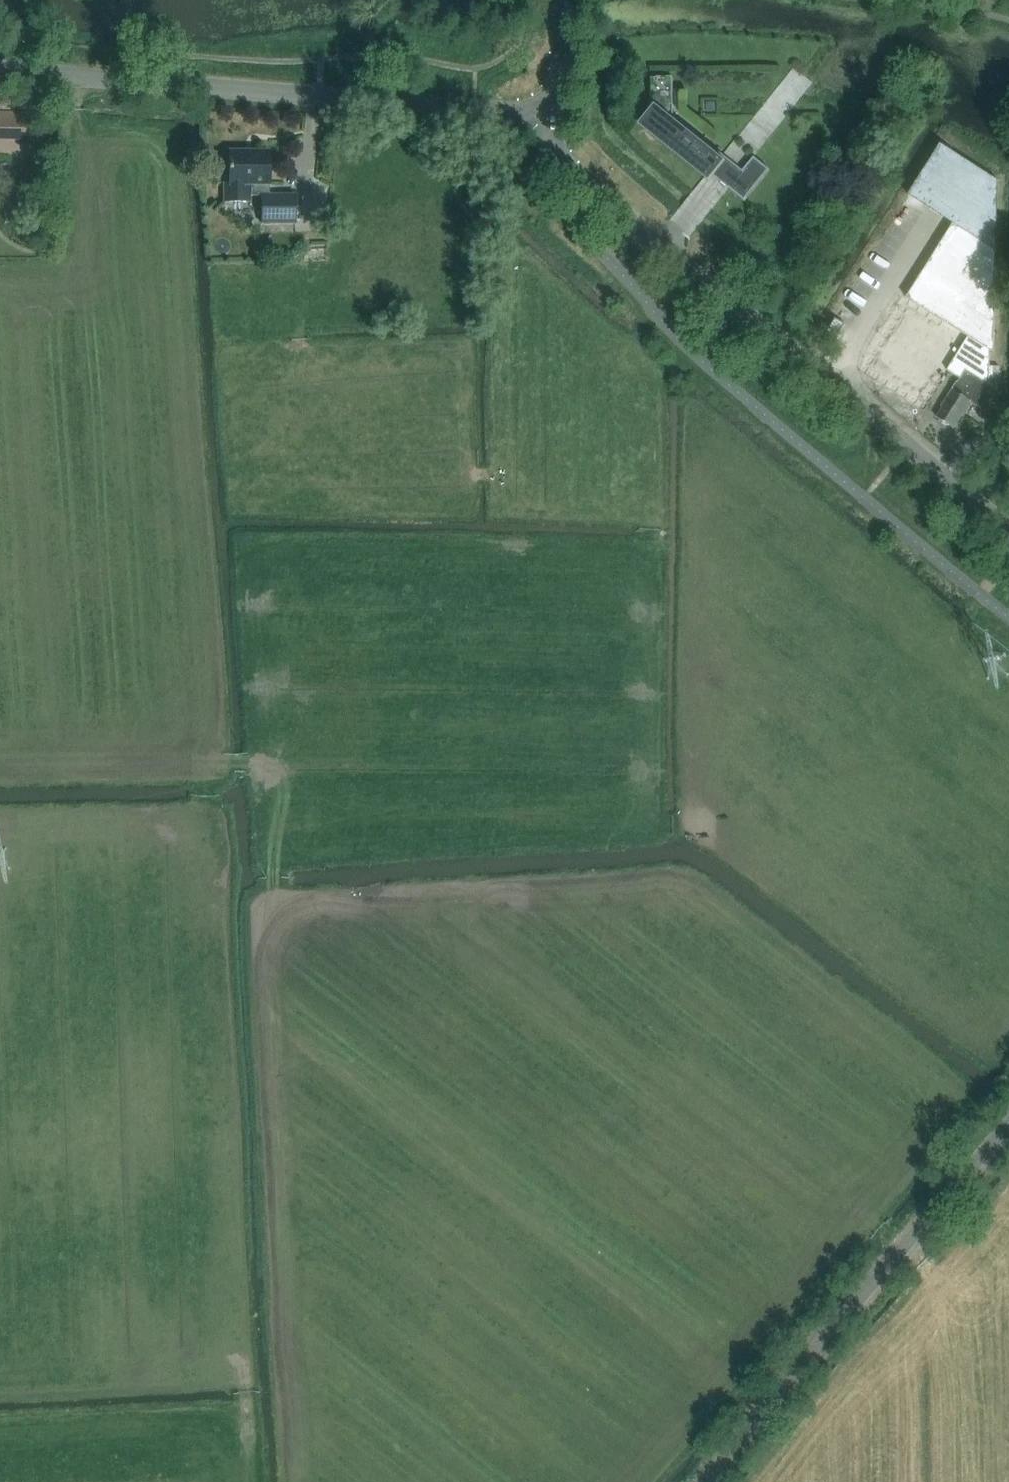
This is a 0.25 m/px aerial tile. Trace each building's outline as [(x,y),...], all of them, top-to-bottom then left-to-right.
[(672,116),(671,77),(649,78),(650,127),(707,173),(721,155),(672,116)] [(0,111),(0,139),(37,139),(37,112),(0,111)] [(851,143),(843,153),(851,159),(859,150),(851,143)] [(905,299),(865,364),(886,377),(883,382),(904,395),(907,390),(927,402),(946,372),(959,380),(952,391),(951,390),(940,407),(942,408),(935,419),(952,429),(960,415),(962,416),(970,403),(979,409),(992,389),(988,386),(989,352),(993,352),(995,251),(994,182),(945,151),(912,203),(950,227),(905,299)] [(225,186),(225,204),(251,203),(251,198),(263,198),(263,225),(297,225),(296,196),(270,196),(270,186),(271,186),(270,154),(230,154),(230,186),(225,186)] [(753,158),(728,189),(743,201),(768,170),(753,158)]
